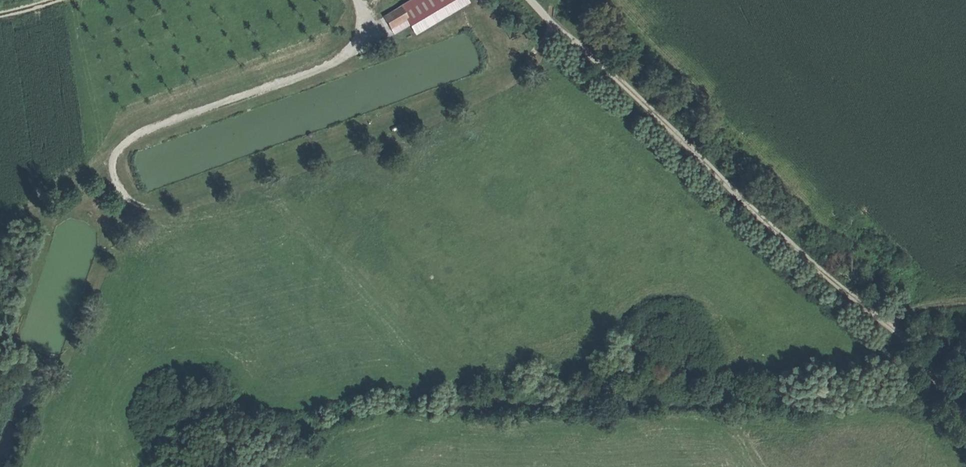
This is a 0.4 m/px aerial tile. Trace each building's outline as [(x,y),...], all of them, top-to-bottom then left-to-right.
[(407,19),(416,34),(468,2),(467,0),(411,0),(383,17),(391,30),(407,19)]
